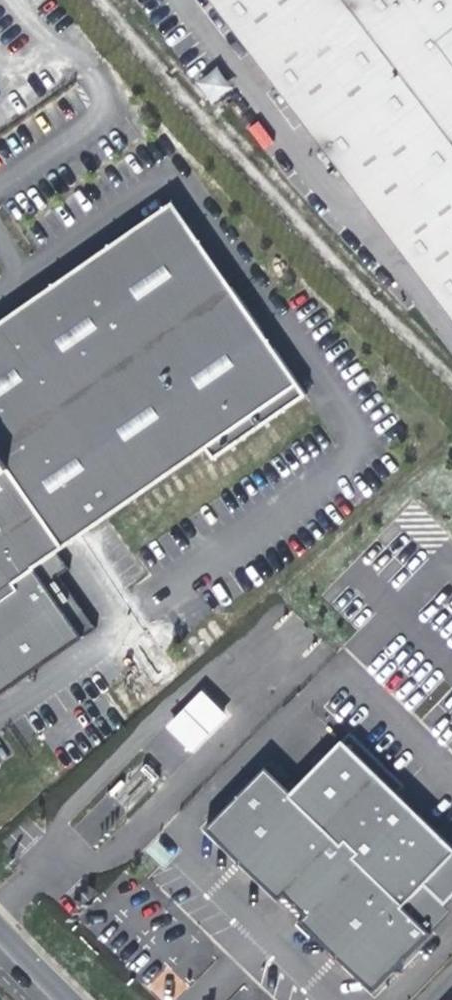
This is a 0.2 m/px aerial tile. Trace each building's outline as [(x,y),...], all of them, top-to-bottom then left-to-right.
[(451,317),(451,0),(208,0),(451,317)] [(212,102),(231,87),(215,67),(196,82),(212,102)] [(258,122),(248,129),(263,148),(272,140),(258,122)] [(92,628),(55,576),(66,569),(56,555),(206,450),(214,461),(311,394),(174,200),(0,321),(0,693),(92,628)] [(201,690),(163,726),(190,754),(228,717),(201,690)] [(373,992),(451,911),(444,903),(451,895),(451,847),(396,792),(403,784),(349,732),(292,791),(266,765),(204,828),(278,899),(286,891),(307,911),(298,920),(373,992)]
